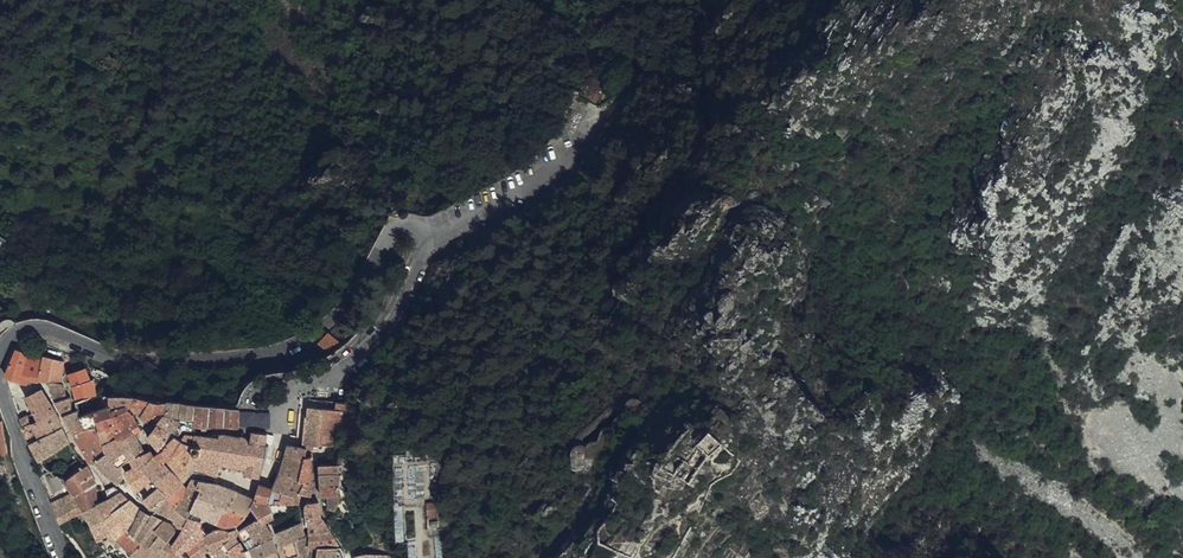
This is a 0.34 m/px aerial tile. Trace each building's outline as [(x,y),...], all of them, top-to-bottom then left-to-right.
[(322,351),(331,361),(341,353),(331,342),(322,351)] [(24,371),(28,361),(18,359),(14,367),(24,371)] [(14,367),(7,382),(24,390),(28,390),(29,389),(29,386),(38,364),(28,361),(24,371),(14,367)] [(48,366),(38,364),(29,386),(40,388),(48,366)] [(52,388),(56,368),(48,366),(40,388),(52,388)] [(56,368),(52,388),(63,389),(67,372),(56,368)] [(89,378),(72,381),(75,393),(93,391),(89,378)] [(649,402),(625,382),(572,440),(570,465),(583,478),(649,402)] [(63,389),(52,388),(57,408),(70,402),(64,390),(63,389)] [(43,397),(29,403),(41,429),(56,420),(43,397)] [(99,420),(101,427),(112,422),(132,412),(133,410),(137,402),(128,400),(115,404),(114,412),(99,420)] [(70,402),(57,408),(67,420),(75,420),(72,402),(70,402)] [(137,402),(133,410),(142,418),(148,404),(137,402)] [(153,425),(155,422),(158,414),(153,413),(155,406),(148,404),(142,418),(144,419),(153,425)] [(80,417),(97,414),(96,405),(78,407),(80,417)] [(341,415),(350,414),(349,406),(341,406),(341,415)] [(161,407),(158,414),(166,417),(168,416),(170,408),(161,407)] [(179,409),(170,408),(168,416),(172,417),(172,415),(176,416),(175,417),(178,417),(179,409)] [(202,434),(205,412),(179,409),(178,417),(176,427),(196,429),(197,434),(202,434)] [(137,420),(136,418),(132,412),(112,422),(117,431),(137,420)] [(205,412),(202,434),(220,434),(221,414),(205,412)] [(685,539),(710,488),(728,479),(738,466),(748,452),(712,415),(696,413),(669,428),(621,495),(594,535),(593,549),(618,557),(671,557),(685,539)] [(103,433),(101,427),(99,420),(98,417),(97,414),(80,417),(75,420),(67,420),(78,442),(103,433)] [(155,422),(163,425),(166,417),(158,414),(155,422)] [(241,416),(221,414),(220,434),(240,434),(241,416)] [(305,453),(303,453),(303,457),(311,457),(311,453),(317,453),(317,448),(322,447),(328,416),(313,414),(312,420),(310,420),(305,453)] [(328,416),(322,447),(321,451),(345,450),(350,414),(341,415),(328,416)] [(171,427),(176,427),(178,417),(175,417),(172,417),(168,416),(166,417),(163,425),(171,427)] [(37,454),(65,436),(62,426),(56,420),(41,429),(35,433),(28,438),(37,454)] [(137,420),(117,431),(123,444),(138,437),(144,433),(137,420)] [(117,431),(112,422),(101,427),(103,433),(107,447),(112,445),(116,452),(123,449),(126,447),(123,444),(117,431)] [(28,438),(35,433),(31,425),(23,430),(28,438)] [(169,438),(171,427),(163,425),(151,439),(157,447),(162,436),(169,438)] [(169,438),(168,441),(174,443),(176,427),(171,427),(169,438)] [(197,441),(196,441),(197,434),(196,429),(176,427),(174,443),(173,446),(196,448),(197,441)] [(78,442),(86,456),(107,447),(103,433),(78,442)] [(65,436),(37,454),(40,459),(42,464),(71,446),(65,436)] [(162,436),(157,447),(164,455),(168,441),(169,438),(162,436)] [(154,453),(147,455),(138,437),(123,444),(126,447),(134,464),(155,455),(154,453)] [(191,469),(199,471),(198,473),(220,481),(223,469),(249,473),(248,481),(262,484),(264,473),(268,473),(268,470),(271,457),(271,452),(268,451),(269,440),(256,438),(254,449),(253,449),(253,448),(252,446),(251,445),(249,444),(247,443),(245,443),(243,443),(241,444),(226,441),(225,445),(197,441),(196,448),(191,469)] [(173,446),(174,443),(168,441),(164,455),(170,463),(173,446)] [(173,446),(170,463),(188,483),(198,473),(199,471),(191,469),(196,448),(173,446)] [(8,460),(6,447),(0,449),(0,463),(8,460)] [(107,447),(86,456),(93,468),(94,469),(99,466),(112,458),(111,454),(110,455),(107,447)] [(116,452),(125,468),(132,465),(123,449),(116,452)] [(287,463),(306,464),(309,464),(310,461),(311,457),(303,457),(303,453),(291,453),(287,463)] [(155,455),(134,464),(137,471),(159,458),(155,455)] [(170,463),(164,455),(159,458),(166,466),(170,463)] [(124,488),(127,484),(123,469),(112,458),(99,466),(105,472),(115,482),(124,488)] [(159,458),(137,471),(129,476),(141,495),(156,484),(171,473),(166,466),(159,458)] [(306,464),(287,463),(281,480),(305,487),(306,464)] [(315,464),(309,464),(306,464),(305,487),(307,488),(315,488),(315,464)] [(89,470),(85,466),(76,472),(79,477),(66,485),(69,488),(65,491),(69,497),(53,506),(60,522),(82,511),(86,516),(100,510),(100,490),(97,485),(89,470)] [(323,480),(340,480),(340,471),(322,472),(323,474),(323,480)] [(163,492),(178,480),(171,473),(156,484),(163,492)] [(56,480),(53,478),(50,475),(45,477),(52,491),(66,485),(63,484),(59,483),(56,480)] [(171,500),(185,487),(178,480),(163,492),(171,500)] [(277,491),(276,495),(293,499),(304,502),(314,501),(315,488),(307,488),(305,487),(281,480),(277,491)] [(338,496),(340,480),(323,480),(324,488),(324,503),(331,503),(338,500),(338,496)] [(197,500),(202,501),(212,504),(215,488),(200,484),(199,491),(197,500)] [(158,513),(166,517),(176,505),(190,492),(185,487),(171,500),(158,513)] [(233,512),(241,497),(215,488),(212,504),(233,512)] [(199,491),(192,490),(190,492),(188,509),(198,519),(202,501),(197,500),(199,491)] [(270,506),(272,494),(261,491),(257,506),(270,506)] [(113,505),(117,516),(121,523),(136,507),(133,505),(126,498),(119,492),(110,496),(113,505)] [(171,500),(163,492),(148,503),(154,509),(158,513),(171,500)] [(188,509),(190,492),(176,505),(185,512),(188,509)] [(292,512),(293,499),(276,495),(272,494),(270,506),(273,516),(292,512)] [(338,517),(343,506),(349,504),(346,494),(338,496),(338,500),(331,503),(331,513),(330,516),(338,517)] [(242,517),(250,502),(241,497),(233,512),(242,517)] [(304,502),(293,499),(292,512),(304,511),(304,502)] [(208,520),(212,504),(202,501),(198,519),(208,525),(208,520)] [(254,515),(257,506),(250,502),(242,517),(249,522),(254,515)] [(229,519),(233,512),(212,504),(208,520),(223,528),(229,519)] [(100,510),(86,516),(91,527),(110,517),(117,516),(113,505),(108,506),(100,510)] [(196,523),(185,515),(185,512),(176,505),(166,517),(180,525),(196,523)] [(257,506),(254,515),(264,523),(265,527),(275,525),(273,516),(270,506),(257,506)] [(121,523),(125,534),(126,535),(144,516),(136,507),(121,523)] [(312,525),(323,523),(323,519),(322,508),(313,507),(312,508),(311,508),(309,508),(309,520),(311,525),(312,525)] [(440,508),(428,509),(428,520),(440,520),(440,508)] [(185,512),(185,515),(196,523),(198,519),(188,509),(185,512)] [(233,512),(229,519),(242,529),(249,522),(242,517),(233,512)] [(144,516),(126,535),(134,542),(155,520),(146,514),(144,516)] [(144,551),(134,542),(126,535),(125,534),(121,523),(117,516),(110,517),(91,527),(93,531),(101,544),(110,540),(119,555),(124,552),(131,557),(137,557),(144,551)] [(155,520),(134,542),(144,551),(160,535),(166,524),(156,519),(155,520)] [(198,519),(196,523),(195,530),(207,533),(208,525),(198,519)] [(238,530),(241,530),(242,529),(229,519),(223,528),(226,530),(238,530)] [(265,527),(264,523),(253,530),(262,549),(274,543),(265,527)] [(322,536),(331,533),(329,530),(325,524),(323,523),(312,525),(313,540),(322,536)] [(440,535),(440,523),(428,524),(429,536),(440,535)] [(166,539),(172,544),(179,535),(176,530),(166,524),(160,535),(166,539)] [(305,528),(279,535),(284,549),(294,546),(297,553),(313,549),(313,540),(309,541),(305,528)] [(195,530),(183,530),(186,533),(184,539),(201,554),(212,542),(211,541),(207,533),(195,530)] [(253,530),(245,535),(255,552),(262,549),(253,530)] [(237,543),(234,537),(229,536),(222,533),(216,537),(224,550),(229,548),(237,543)] [(343,553),(331,533),(322,536),(323,554),(327,553),(343,553)] [(166,539),(160,535),(144,551),(149,555),(166,539)] [(322,536),(313,540),(313,554),(323,554),(322,536)] [(215,550),(219,555),(224,550),(216,537),(211,541),(212,542),(215,550)] [(172,544),(166,539),(149,555),(152,557),(155,557),(172,544)] [(184,539),(182,542),(186,548),(195,557),(196,557),(201,554),(184,539)] [(174,557),(182,552),(186,548),(182,542),(180,545),(177,548),(172,544),(155,557),(173,557),(174,557)] [(212,542),(201,554),(196,557),(207,557),(215,550),(212,542)] [(237,543),(229,548),(235,557),(245,550),(240,542),(237,543)] [(278,556),(274,543),(262,549),(255,552),(257,557),(273,557),(278,556)] [(287,555),(297,553),(294,546),(284,549),(287,555)] [(224,550),(219,555),(216,557),(232,557),(235,557),(229,548),(224,550)] [(313,554),(313,549),(297,553),(287,555),(288,557),(312,557),(313,554)]
